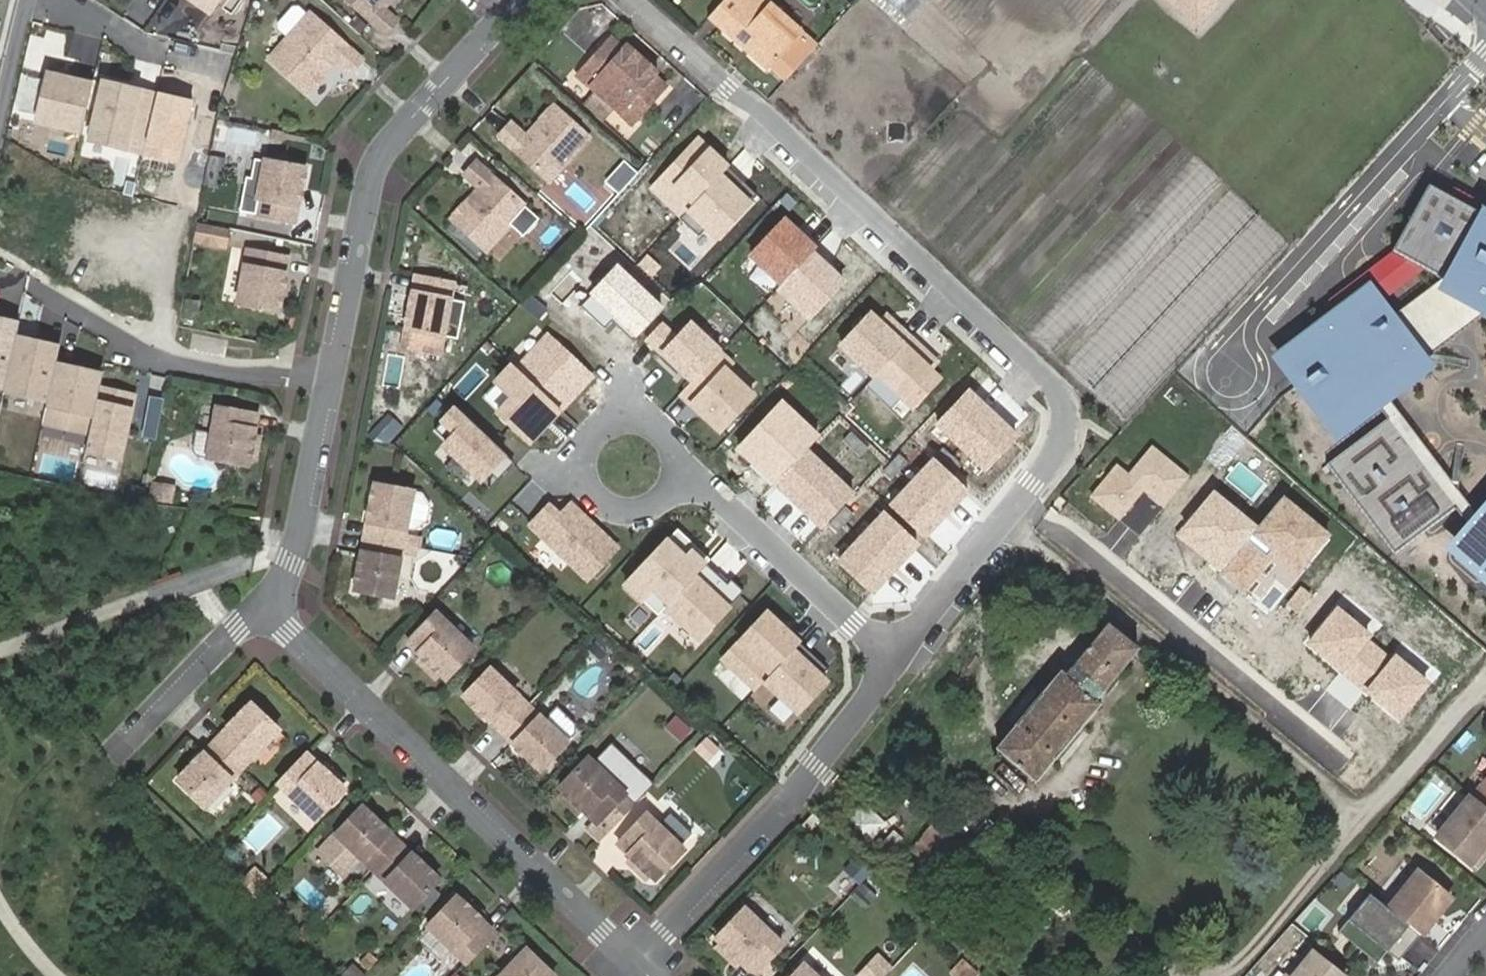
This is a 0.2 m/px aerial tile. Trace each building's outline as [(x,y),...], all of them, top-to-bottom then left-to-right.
[(385,33),(395,21),(382,9),(390,0),(348,0),(385,33)] [(768,0),(729,0),(711,20),(766,70),(771,65),(787,81),(818,47),(803,32),(768,0)] [(898,45),(1000,134),(1120,0),(939,0),(898,45)] [(1181,0),(1161,0),(1172,11),(1181,0)] [(1221,0),(1181,0),(1172,11),(1194,31),(1221,0)] [(279,27),(289,37),(310,15),(299,5),(293,7),(280,22),(279,27)] [(362,59),(310,14),(310,15),(289,37),(271,58),(308,91),(337,59),(351,71),(362,59)] [(574,69),(605,96),(636,61),(617,44),(606,34),(574,69)] [(617,44),(636,61),(643,53),(625,37),(617,44)] [(636,61),(654,77),(661,69),(643,53),(636,61)] [(636,61),(605,96),(635,123),(667,88),(654,77),(636,61)] [(91,82),(44,71),(32,124),(79,134),(91,82)] [(155,93),(101,80),(87,143),(141,155),(155,93)] [(512,122),(500,136),(549,181),(590,136),(555,105),(527,136),(512,122)] [(752,188),(692,135),(647,187),(707,240),(752,188)] [(616,162),(626,170),(635,159),(626,151),(616,162)] [(304,168),(268,161),(257,215),(294,221),(304,168)] [(526,207),(476,162),(464,176),(479,190),(451,221),(485,252),(526,207)] [(1442,279),(1398,311),(1429,353),(1483,313),(1485,316),(1485,212),(1429,182),(1393,252),(1328,300),(1333,306),(1373,276),(1388,297),(1425,270),(1442,279)] [(817,245),(783,215),(748,255),(782,285),(817,245)] [(560,221),(552,230),(558,235),(566,227),(560,221)] [(215,246),(219,227),(202,224),(198,242),(215,246)] [(230,248),(233,230),(219,227),(215,246),(230,248)] [(287,258),(250,251),(240,304),(277,311),(287,258)] [(454,283),(416,276),(406,329),(443,336),(454,283)] [(1333,306),(1271,351),(1344,450),(1327,462),(1393,551),(1451,509),(1378,411),(1393,400),(1439,366),(1429,353),(1398,311),(1373,276),(1333,306)] [(948,364),(877,299),(838,342),(909,407),(948,364)] [(735,359),(687,317),(656,352),(686,379),(675,391),(723,433),(757,394),(727,368),(735,359)] [(0,318),(0,391),(2,392),(18,322),(0,318)] [(551,326),(496,378),(514,397),(500,411),(528,440),(597,373),(551,326)] [(16,336),(0,405),(45,415),(61,346),(16,336)] [(102,373),(56,363),(45,415),(41,433),(88,443),(102,373)] [(138,394),(100,386),(88,443),(85,455),(122,463),(138,394)] [(1393,400),(1378,411),(1451,509),(1468,522),(1477,512),(1393,400)] [(257,415),(220,408),(210,460),(247,468),(257,415)] [(396,437),(406,424),(389,412),(379,425),(396,437)] [(210,461),(214,437),(199,435),(195,453),(199,458),(210,461)] [(1115,460),(1088,491),(1119,518),(1144,490),(1164,508),(1193,475),(1154,442),(1128,472),(1115,460)] [(414,491),(376,484),(365,537),(403,544),(406,528),(414,491)] [(180,490),(158,485),(155,502),(177,506),(180,490)] [(1257,522),(1212,485),(1175,529),(1243,585),(1273,549),(1298,571),(1330,533),(1282,492),(1257,522)] [(414,530),(426,522),(429,505),(421,493),(414,491),(406,528),(414,530)] [(546,503),(525,525),(585,584),(620,549),(569,499),(555,513),(546,503)] [(1477,512),(1468,522),(1447,545),(1485,579),(1485,502),(1477,512)] [(746,584),(674,522),(626,578),(698,640),(746,584)] [(420,548),(422,537),(408,535),(406,545),(414,546),(420,548)] [(403,544),(365,537),(355,590),(393,598),(401,555),(412,556),(414,546),(406,545),(403,544)] [(807,641),(765,603),(718,655),(755,689),(763,681),(800,714),(833,677),(800,648),(807,641)] [(1427,680),(1335,605),(1306,640),(1398,715),(1427,680)] [(474,649),(436,613),(408,642),(445,679),(474,649)] [(997,749),(1032,778),(1093,707),(1089,702),(1134,649),(1108,627),(1065,680),(1058,674),(997,749)] [(605,652),(595,642),(589,648),(599,658),(605,652)] [(528,705),(490,668),(464,696),(502,732),(528,705)] [(251,703),(215,741),(242,768),(279,729),(251,703)] [(544,720),(528,705),(502,732),(540,769),(575,733),(575,723),(557,706),(544,720)] [(684,739),(693,728),(676,716),(668,728),(684,739)] [(215,741),(178,780),(206,806),(242,768),(215,741)] [(589,829),(600,840),(654,784),(611,743),(592,763),(588,758),(560,787),(571,799),(583,810),(596,822),(589,829)] [(710,757),(699,747),(688,760),(699,770),(710,757)] [(345,790),(307,753),(279,783),(316,818),(345,790)] [(1470,797),(1485,811),(1485,777),(1470,797)] [(259,800),(265,793),(259,787),(253,794),(259,800)] [(1485,848),(1485,811),(1470,797),(1467,795),(1433,836),(1471,867),(1485,848)] [(583,810),(571,799),(565,806),(577,817),(583,810)] [(876,838),(888,821),(866,805),(854,822),(876,838)] [(400,843),(363,807),(335,836),(372,872),(400,843)] [(269,812),(242,839),(257,854),(284,826),(269,812)] [(646,814),(618,843),(632,857),(652,876),(656,879),(684,850),(646,814)] [(921,883),(959,850),(938,827),(901,860),(921,883)] [(318,854),(342,877),(359,859),(335,836),(318,854)] [(438,878),(400,843),(372,872),(410,908),(438,878)] [(652,876),(632,857),(628,861),(648,880),(652,876)] [(1413,871),(1383,908),(1415,935),(1446,898),(1413,871)] [(843,873),(832,887),(847,899),(858,885),(843,873)] [(864,882),(852,897),(869,910),(881,895),(864,882)] [(1393,961),(1415,935),(1383,908),(1364,893),(1333,932),(1372,963),(1382,952),(1393,961)] [(428,925),(466,961),(494,932),(456,896),(428,925)] [(465,897),(462,901),(480,919),(484,915),(465,897)] [(748,912),(720,941),(757,975),(758,975),(785,948),(748,912)] [(500,975),(555,975),(526,949),(500,975)] [(1303,950),(1282,975),(1335,975),(1303,950)] [(877,958),(860,975),(885,975),(890,970),(877,958)] [(803,965),(793,975),(815,975),(803,965)] [(343,975),(356,975),(358,974),(351,967),(343,975)]
